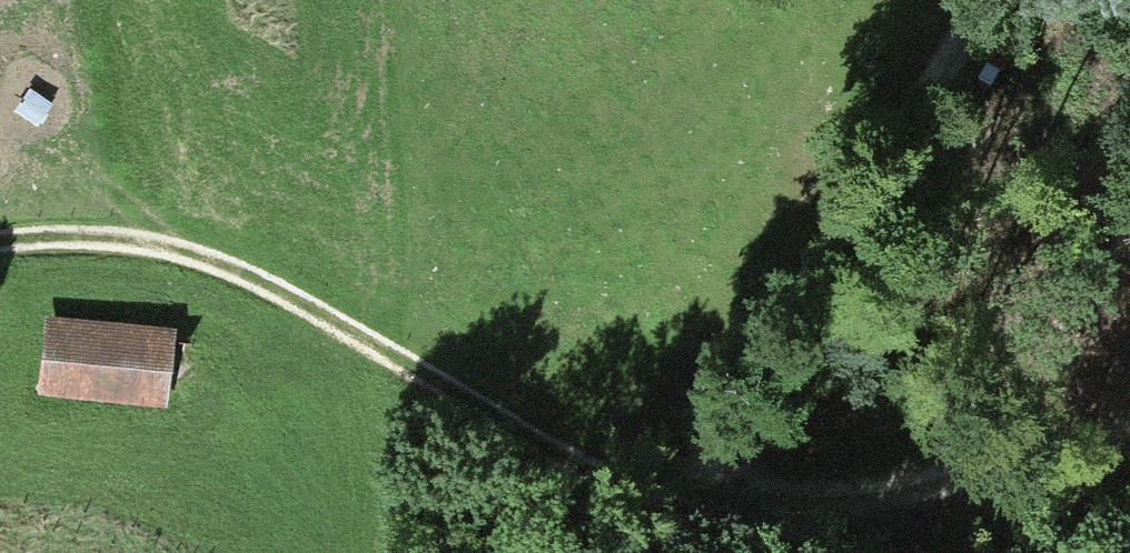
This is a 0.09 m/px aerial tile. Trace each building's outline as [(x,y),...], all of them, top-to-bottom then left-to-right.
[(40,320),(36,387),(152,394),(157,328),(40,320)]
